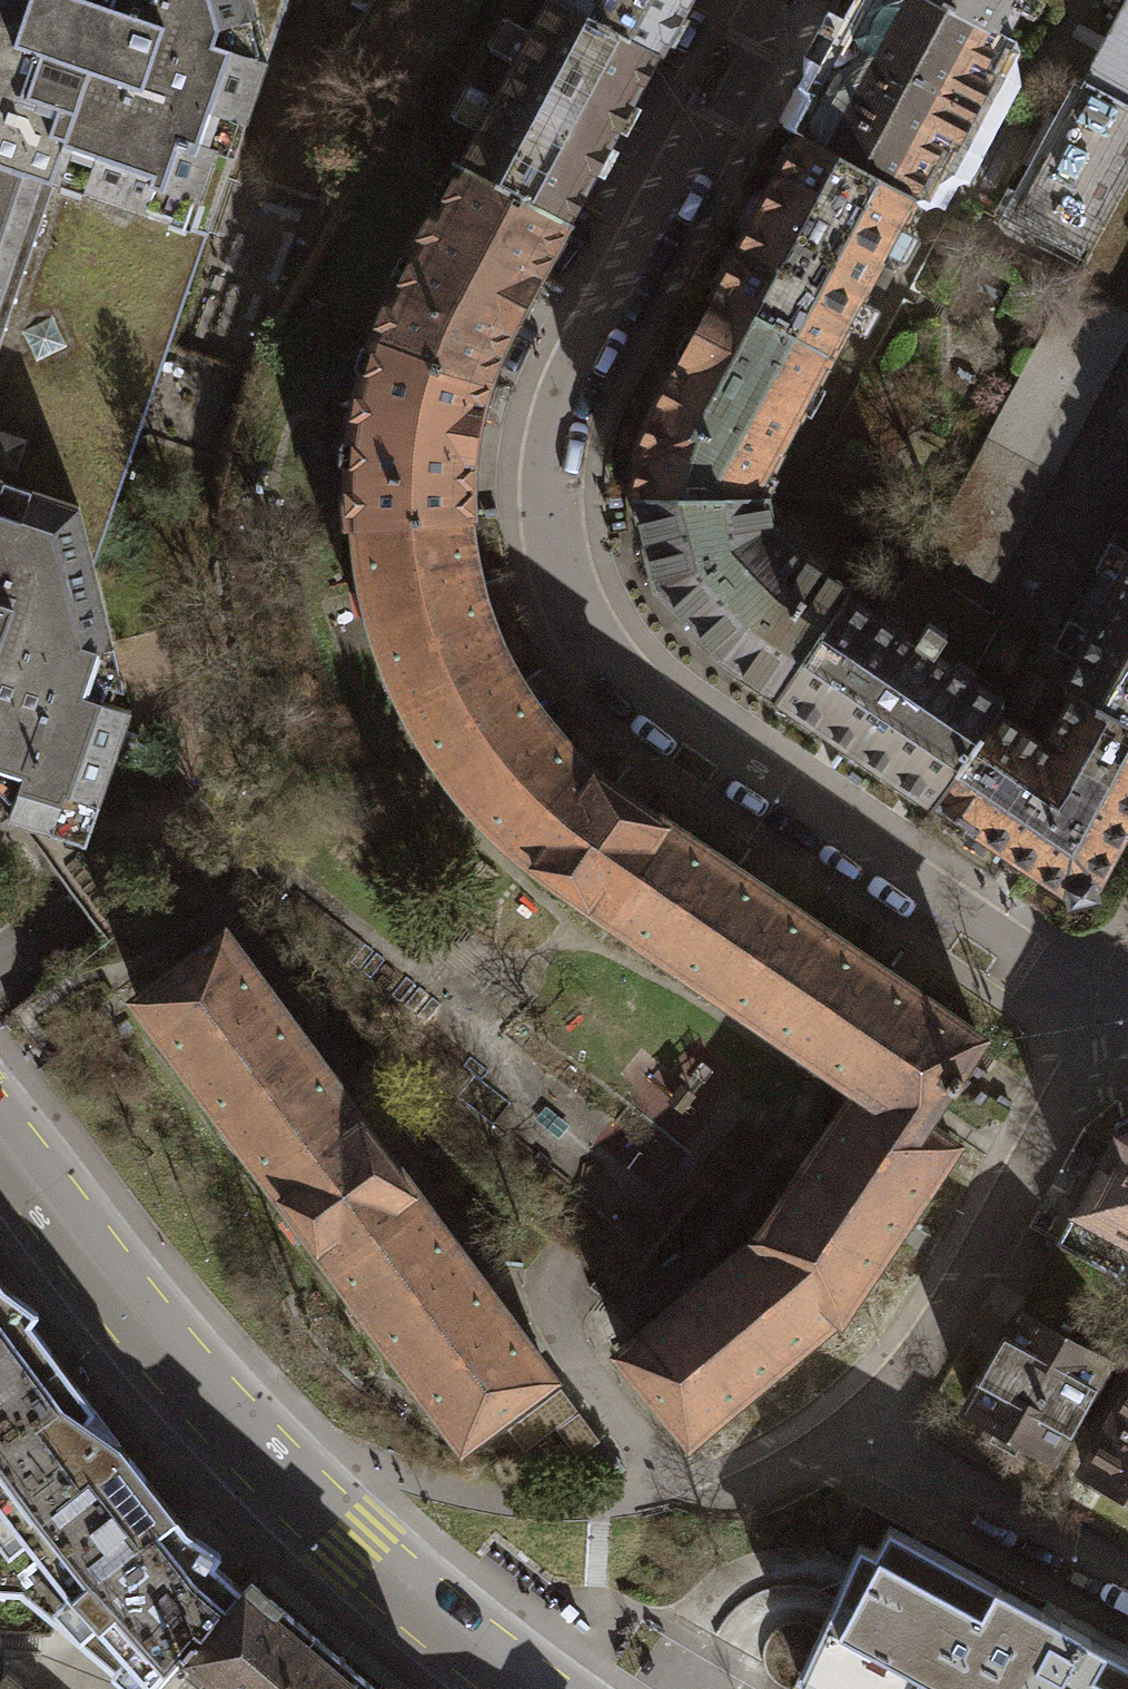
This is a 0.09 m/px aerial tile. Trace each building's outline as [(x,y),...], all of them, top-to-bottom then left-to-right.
[(173,224),(179,226),(197,172),(216,178),(277,0),(0,0),(0,165),(173,224)] [(460,160),(568,216),(659,43),(567,0),(547,0),(460,160)] [(659,43),(682,0),(567,0),(659,43)] [(927,0),(872,0),(801,136),(912,194),(995,35),(927,0)] [(995,35),(1014,0),(927,0),(995,35)] [(1083,86),(1127,109),(1127,1),(1083,86)] [(1127,168),(1127,109),(1083,86),(1019,207),(1088,243),(1127,168)] [(829,354),(912,194),(801,136),(716,291),(829,354)] [(394,283),(369,335),(491,380),(509,331),(568,216),(460,160),(394,283)] [(13,771),(0,809),(0,816),(40,829),(47,810),(82,822),(120,708),(91,699),(97,681),(82,676),(80,663),(85,647),(103,643),(72,519),(115,393),(108,379),(119,346),(133,341),(173,224),(0,165),(0,767),(13,771)] [(1088,243),(1067,281),(1127,313),(1127,168),(1088,243)] [(1127,318),(1127,313),(1067,281),(985,434),(1047,468),(1127,318)] [(639,467),(636,496),(761,495),(829,354),(716,291),(650,419),(639,467)] [(348,473),(354,526),(468,518),(469,473),(474,423),(491,380),(369,335),(351,420),(348,473)] [(985,579),(1047,468),(985,434),(923,545),(985,579)] [(720,652),(775,691),(839,595),(817,571),(777,535),(761,495),(636,496),(655,583),(720,652)] [(381,647),(404,701),(507,653),(492,618),(475,571),(468,518),(354,526),(365,595),(381,647)] [(1063,683),(1075,689),(1127,718),(1127,563),(1063,683)] [(934,796),(992,711),(998,701),(926,652),(938,634),(914,618),(902,636),(839,595),(775,691),(934,796)] [(467,801),(517,845),(590,759),(559,731),(533,701),(507,653),(404,701),(437,760),(467,801)] [(1075,689),(1043,742),(992,711),(934,796),(1087,896),(1127,816),(1127,718),(1075,689)] [(558,882),(613,922),(671,824),(637,799),(590,759),(517,845),(558,882)] [(613,922),(763,1023),(825,927),(671,824),(613,922)] [(975,1026),(825,927),(763,1023),(861,1083),(924,1127),(975,1026)] [(261,1171),(347,1107),(219,935),(133,999),(261,1171)] [(684,1039),(640,1108),(691,1140),(735,1071),(684,1039)] [(861,1083),(760,1227),(848,1300),(950,1138),(924,1127),(861,1083)] [(347,1107),(261,1171),(329,1262),(415,1197),(347,1107)] [(1077,1206),(1127,1235),(1127,1127),(1117,1129),(1077,1206)] [(415,1197),(329,1262),(459,1436),(546,1372),(415,1197)] [(1077,1206),(1057,1239),(1116,1272),(1127,1247),(1127,1235),(1077,1206)] [(617,1346),(687,1430),(848,1300),(760,1227),(617,1346)] [(1116,1272),(1057,1239),(1020,1308),(1091,1346),(1126,1280),(1116,1272)] [(61,1364),(28,1322),(38,1311),(11,1292),(4,1284),(0,1280),(0,1413),(61,1364)] [(1020,1308),(968,1403),(1058,1451),(1110,1357),(1091,1346),(1020,1308)] [(242,1587),(226,1573),(210,1560),(220,1551),(204,1540),(185,1529),(162,1495),(128,1453),(95,1410),(61,1364),(0,1413),(0,1592),(71,1596),(100,1627),(106,1636),(102,1641),(149,1684),(242,1587)] [(1081,1464),(1127,1489),(1127,1377),(1081,1464)] [(802,1676),(825,1688),(1127,1688),(1127,1660),(889,1524),(874,1549),(861,1542),(834,1589),(847,1597),(802,1676)] [(260,1567),(242,1587),(149,1684),(144,1688),(396,1688),(362,1662),(306,1610),(260,1567)] [(0,1673),(0,1688),(18,1688),(0,1673)]
